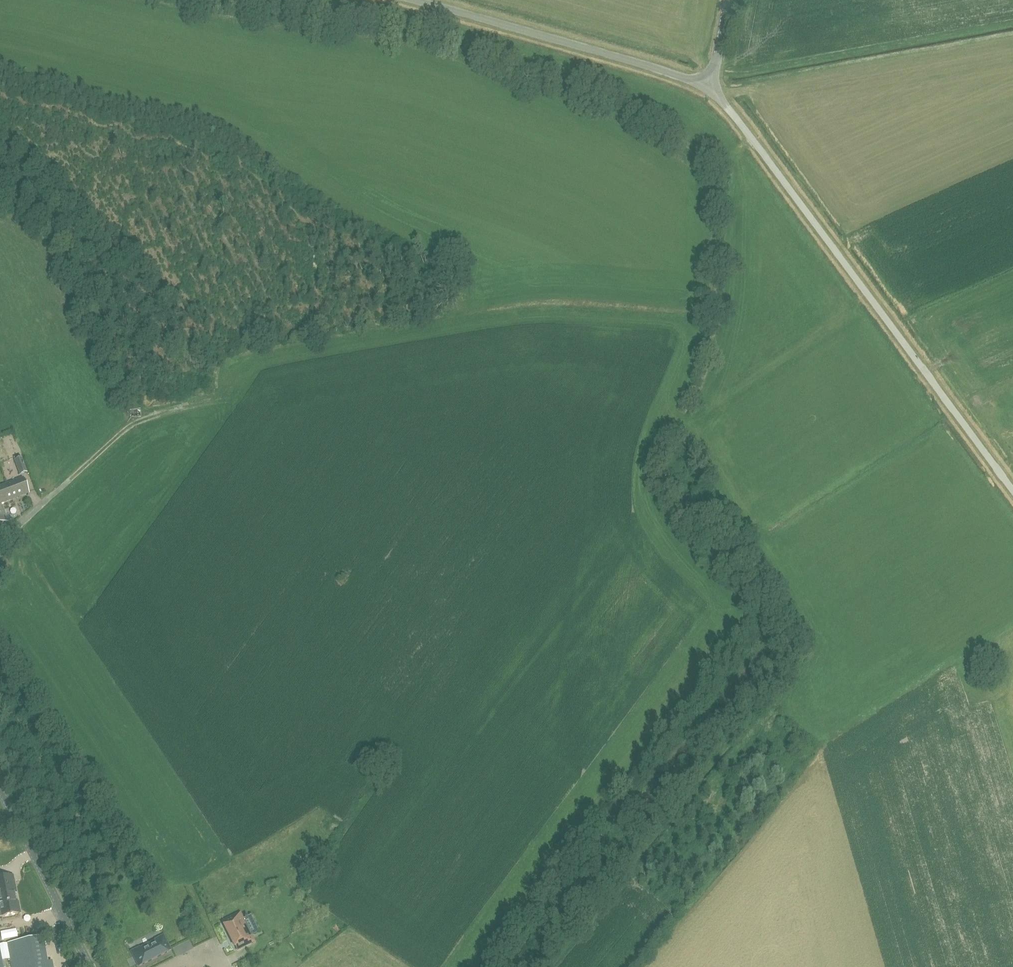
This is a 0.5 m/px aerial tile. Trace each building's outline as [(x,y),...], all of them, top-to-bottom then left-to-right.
[(28,472),(22,457),(14,460),(14,461),(9,463),(11,470),(17,468),(19,475),(28,472)] [(28,493),(23,478),(0,487),(0,503),(28,493)] [(306,855),(303,859),(309,863),(312,859),(306,855)] [(0,917),(20,913),(18,906),(16,906),(12,886),(15,886),(13,876),(0,878),(0,917)] [(202,926),(203,906),(190,906),(190,912),(196,913),(196,926),(202,926)] [(239,914),(223,922),(237,950),(253,942),(239,914)] [(130,951),(138,966),(139,966),(172,951),(164,935),(154,939),(155,940),(140,948),(139,947),(130,951)] [(43,937),(23,940),(8,943),(12,966),(52,966),(51,962),(48,962),(43,937)]
